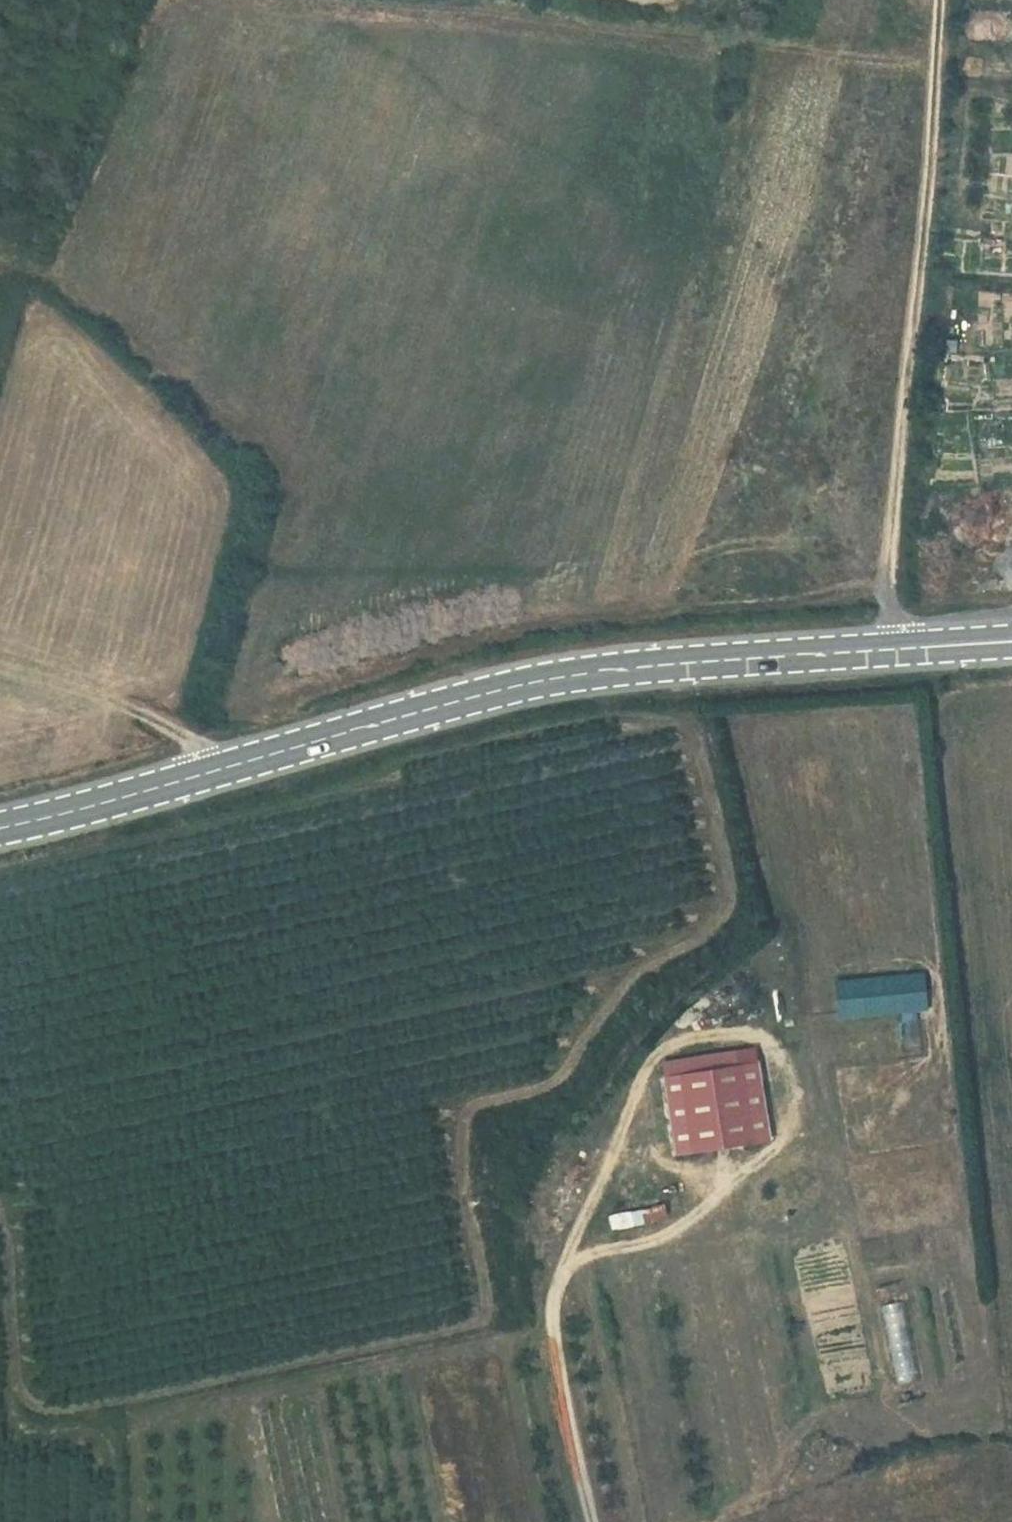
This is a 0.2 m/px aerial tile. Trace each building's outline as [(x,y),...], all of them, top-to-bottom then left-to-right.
[(233,460),(243,466),(245,456),(236,452),(233,460)] [(924,974),(834,978),(835,1017),(926,1013),(924,974)] [(760,1083),(754,1059),(714,1068),(720,1092),(689,1100),(706,1173),(777,1156),(760,1083)] [(772,1080),(760,1083),(777,1156),(789,1153),(772,1080)] [(689,1100),(675,1103),(692,1176),(706,1173),(689,1100)]
